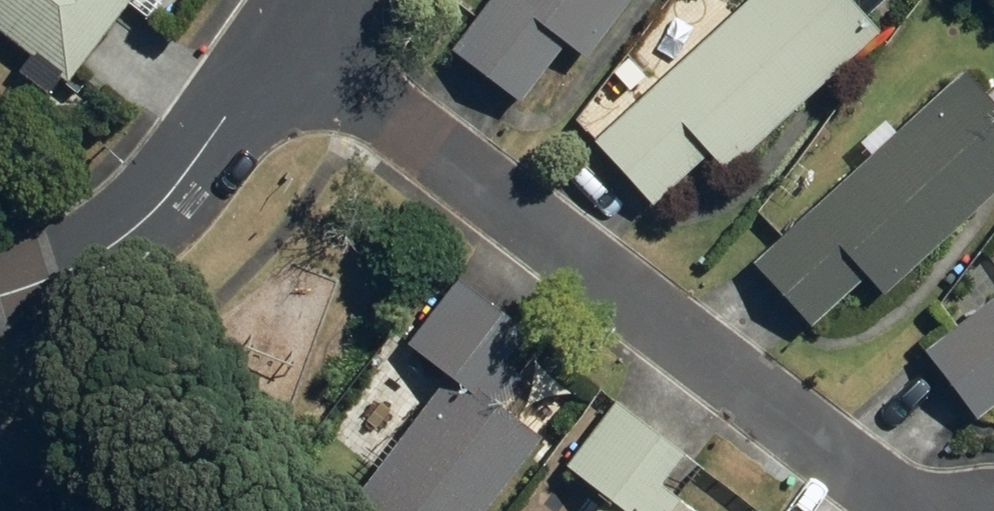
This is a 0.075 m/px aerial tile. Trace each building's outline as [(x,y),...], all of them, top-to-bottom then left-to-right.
[(62,91),(130,0),(0,0),(0,45),(62,91)] [(560,44),(581,60),(628,0),(481,0),(443,48),(513,104),(560,44)] [(582,144),(648,211),(704,160),(714,171),(867,32),(851,13),(865,0),(741,0),(582,144)] [(742,264),(805,331),(857,283),(871,298),(993,188),(993,117),(954,73),(742,264)] [(333,510),(478,510),(528,454),(488,419),(524,379),(498,356),(514,338),(452,283),(399,344),(445,385),(333,510)] [(910,349),(970,420),(993,403),(993,289),(910,349)] [(677,503),(648,481),(672,449),(610,401),(551,477),(596,510),(671,510),(677,503)]
